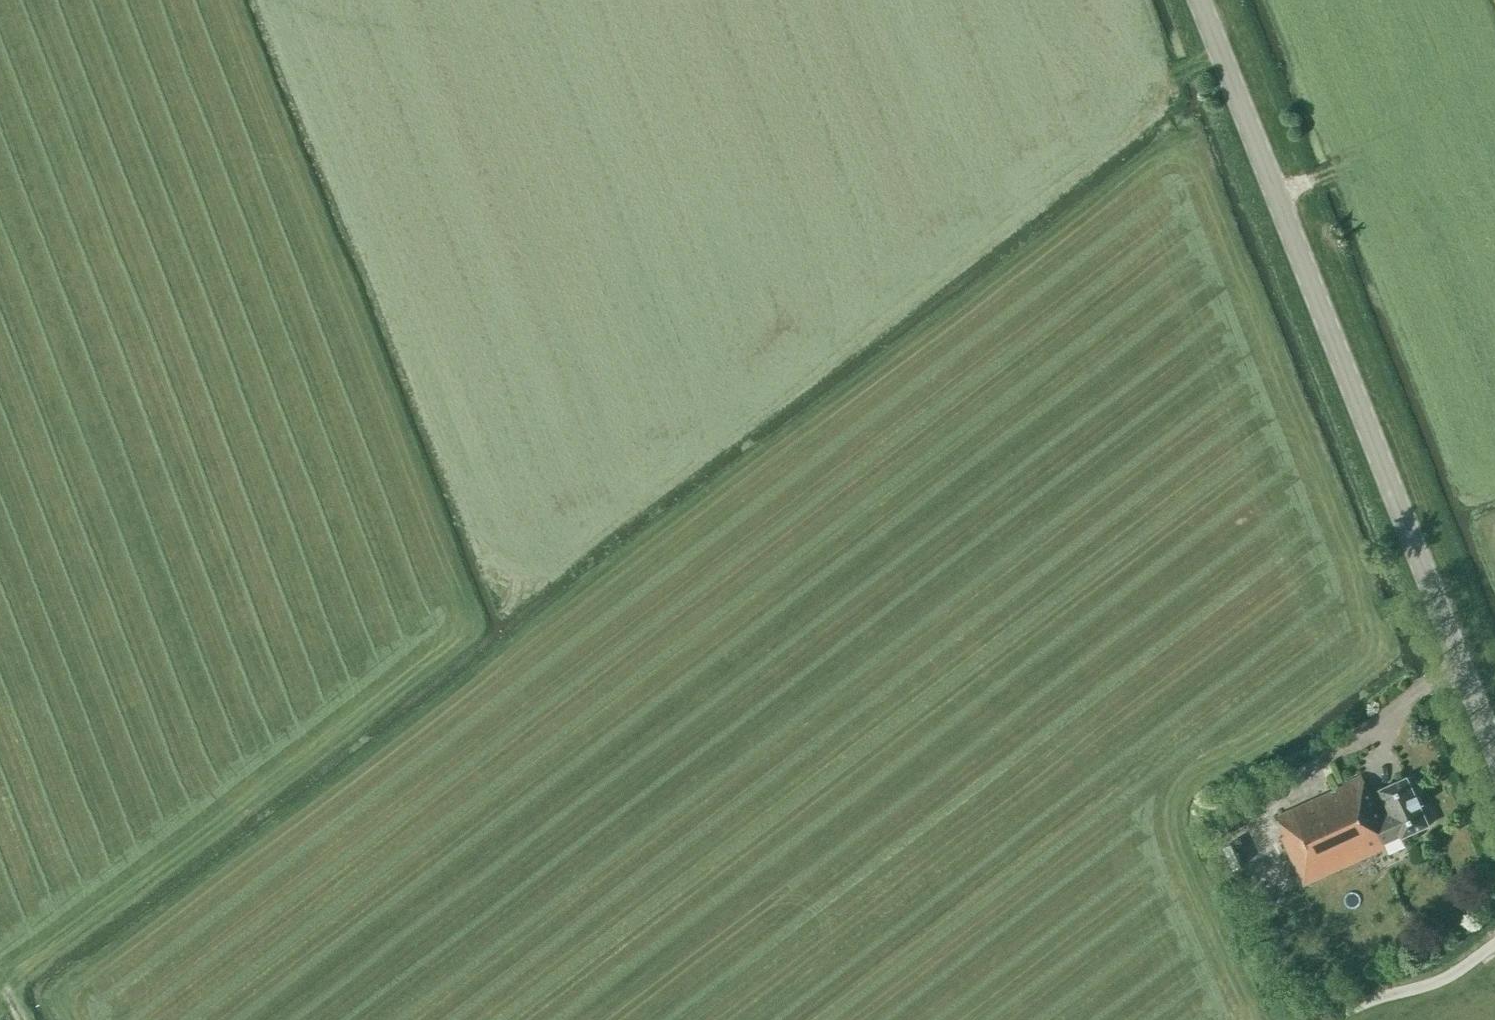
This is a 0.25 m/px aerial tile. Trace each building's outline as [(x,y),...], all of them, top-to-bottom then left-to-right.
[(1188,56),(1182,39),(1172,43),(1178,59),(1188,56)] [(1401,836),(1402,838),(1429,826),(1420,807),(1421,806),(1417,797),(1416,798),(1407,778),(1380,791),(1389,812),(1380,816),(1362,776),(1342,785),(1343,787),(1276,818),(1285,836),(1281,838),(1304,887),(1386,849),(1384,845),(1401,836)]
